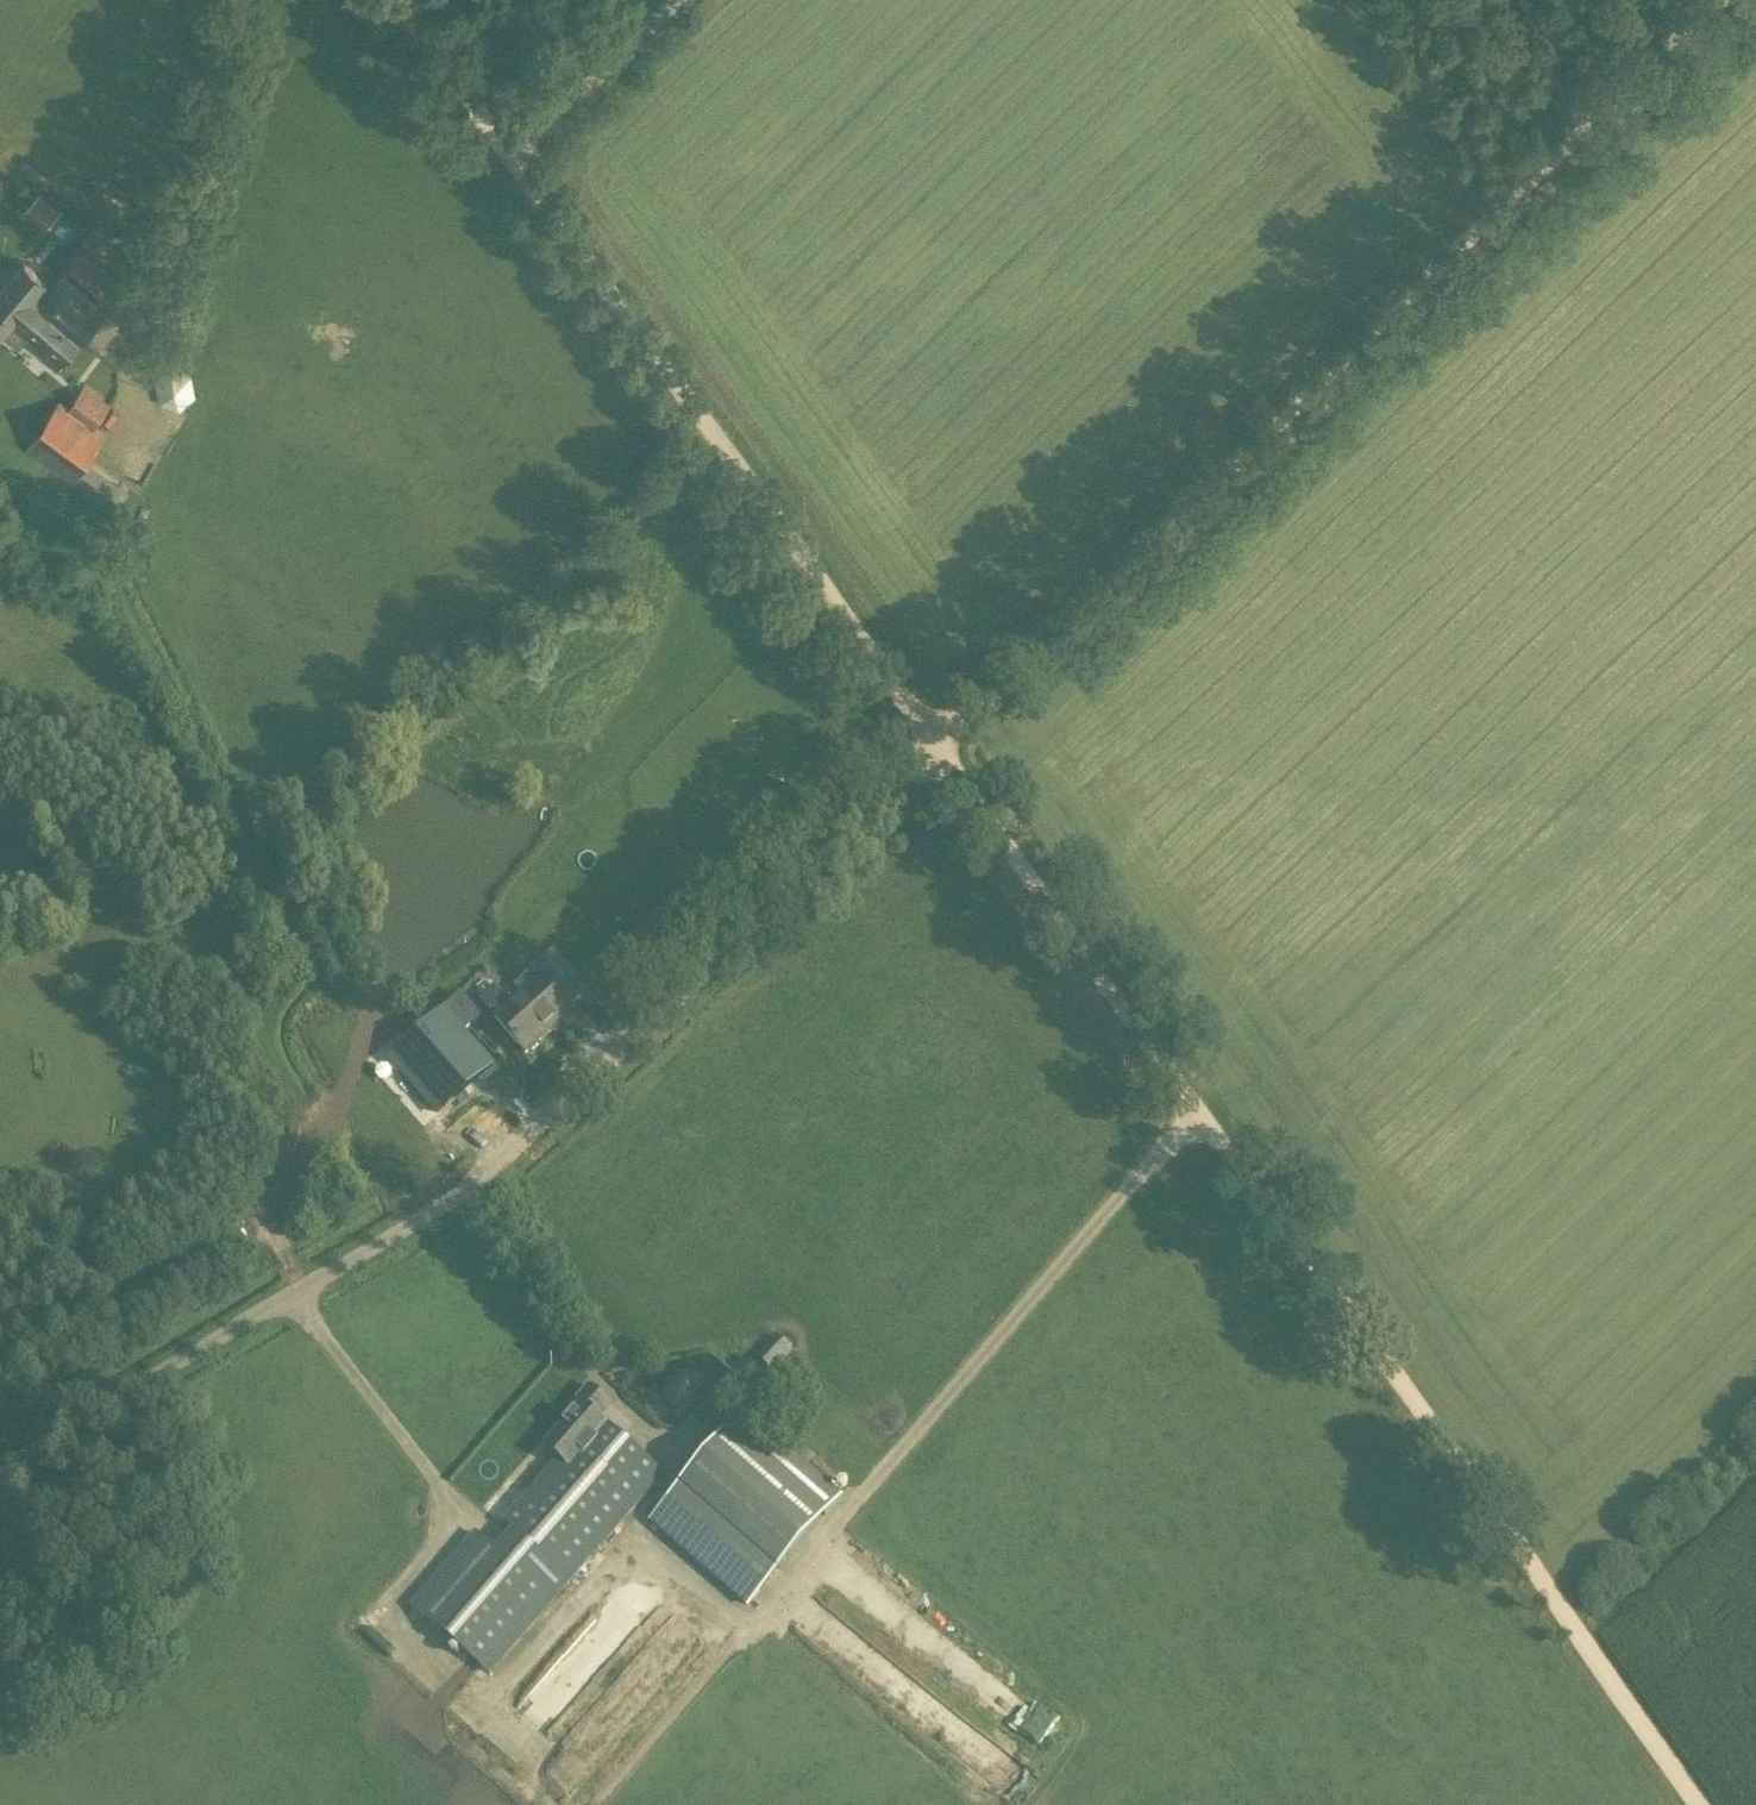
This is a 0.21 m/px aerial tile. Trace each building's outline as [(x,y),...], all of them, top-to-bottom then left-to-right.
[(46,225),(61,206),(38,187),(23,206),(46,225)] [(0,293),(0,333),(2,335),(3,333),(19,346),(24,340),(58,369),(106,312),(97,304),(116,281),(83,253),(49,294),(41,288),(47,282),(25,263),(0,293)] [(160,402),(196,400),(194,370),(158,371),(160,402)] [(26,449),(74,483),(115,511),(131,488),(89,460),(106,435),(96,428),(112,404),(84,385),(68,407),(59,401),(26,449)] [(503,1029),(526,1054),(559,1023),(542,1004),(556,991),(543,976),(532,985),(529,983),(525,982),(517,988),(516,995),(527,1007),(503,1029)] [(420,1034),(395,1057),(391,1061),(438,1112),(415,1133),(413,1135),(419,1141),(443,1167),(473,1140),(443,1108),(491,1064),(443,1012),(420,1034)] [(775,1334),(754,1354),(772,1373),(793,1352),(775,1334)] [(666,1409),(701,1410),(701,1372),(667,1371),(666,1409)] [(729,1371),(706,1395),(725,1413),(748,1389),(729,1371)] [(558,1460),(503,1523),(532,1548),(515,1568),(475,1533),(412,1606),(487,1672),(662,1473),(606,1424),(613,1417),(606,1411),(610,1406),(589,1388),(577,1402),(581,1405),(544,1448),(558,1460)] [(744,1414),(679,1488),(650,1521),(744,1604),(839,1497),(744,1414)]
